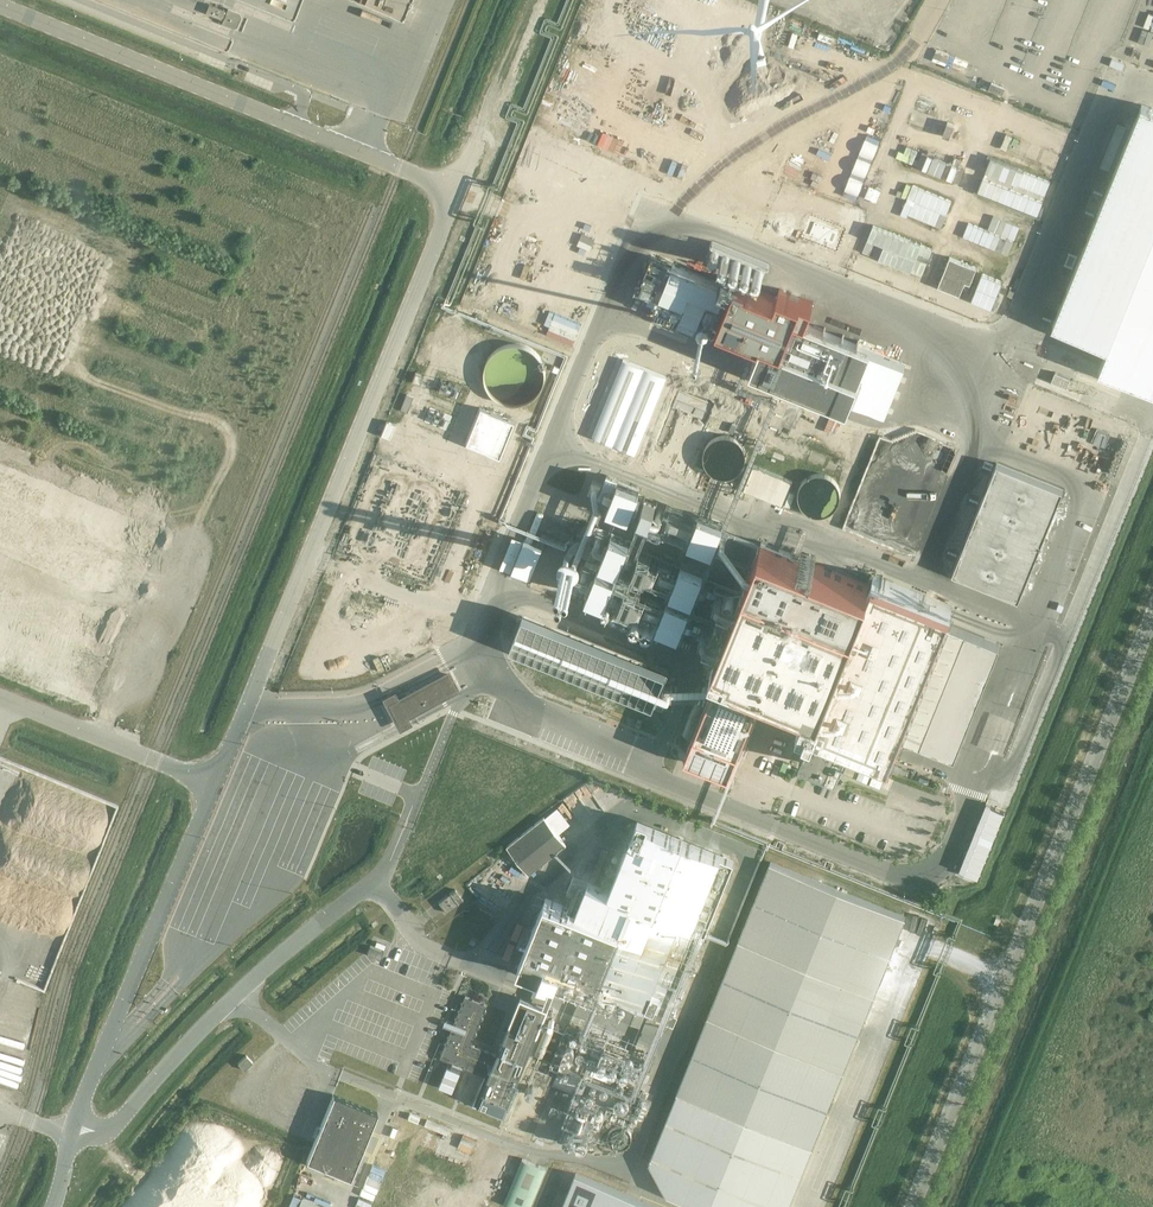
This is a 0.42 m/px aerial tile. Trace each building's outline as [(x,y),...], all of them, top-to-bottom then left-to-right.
[(223,22),(233,26),(236,25),(239,16),(238,14),(228,10),(228,12),(209,4),(206,13),(224,20),(223,22)] [(1054,326),(1109,348),(1100,371),(1152,392),(1152,111),(1140,106),(1105,196),(1093,192),(1084,213),(1096,218),(1054,326)] [(914,110),(909,123),(929,130),(935,117),(914,110)] [(947,122),(942,135),(949,138),(955,125),(947,122)] [(844,191),(842,195),(856,200),(881,141),(867,135),(844,191)] [(899,151),(896,157),(960,183),(966,169),(958,166),(958,167),(922,153),(919,160),(915,159),(918,151),(907,146),(904,153),(899,151)] [(1045,150),(1040,163),(1056,169),(1061,156),(1045,150)] [(991,159),(979,190),(1038,214),(1050,182),(991,159)] [(920,188),(909,215),(941,228),(952,201),(920,188)] [(1006,221),(1001,235),(1014,240),(1020,226),(1006,221)] [(965,222),(960,236),(1009,255),(1014,242),(965,222)] [(874,225),(863,252),(922,276),(933,249),(874,225)] [(950,257),(939,286),(960,295),(965,281),(970,283),(976,268),(950,257)] [(661,260),(650,287),(658,290),(652,305),(680,316),(691,290),(726,303),(719,321),(748,332),(743,344),(750,347),(755,335),(761,337),(752,361),(884,414),(905,360),(805,321),(813,301),(779,288),(776,296),(735,279),(732,288),(661,260)] [(1002,282),(983,274),(972,300),(992,308),(1002,282)] [(494,344),(489,398),(550,403),(555,349),(494,344)] [(416,372),(412,381),(420,384),(423,375),(416,372)] [(407,394),(401,410),(407,412),(413,397),(407,394)] [(682,401),(657,467),(687,479),(712,413),(682,401)] [(516,422),(480,407),(465,444),(501,458),(516,422)] [(714,475),(717,477),(721,478),(724,478),(728,478),(731,478),(735,476),(738,474),(740,472),(743,469),(745,466),(746,463),(747,459),(747,456),(746,452),(745,449),(744,446),(741,443),(739,440),(736,438),(733,436),(729,435),(726,435),(722,435),(719,436),(715,437),(712,439),(709,441),(707,444),(705,447),(704,451),(703,454),(703,458),(704,461),(705,465),(706,468),(708,471),(711,473),(714,475)] [(997,463),(953,574),(1019,600),(1063,490),(997,463)] [(752,469),(744,490),(783,506),(791,484),(752,469)] [(814,516),(818,516),(822,516),(825,515),(828,514),(832,512),(834,510),(837,507),(838,504),(840,501),(840,497),(840,494),(840,490),(839,487),(837,484),(835,481),(832,479),(829,477),(826,475),(823,474),(819,474),(815,475),(812,475),(809,477),(806,479),(803,482),(801,484),(800,488),(799,491),(798,495),(799,498),(799,502),(801,505),(803,508),(805,511),(808,513),(811,514),(814,516)] [(641,490),(619,481),(613,496),(608,508),(630,517),(635,505),(641,490)] [(725,524),(700,514),(695,527),(689,540),(714,550),(720,536),(725,524)] [(606,545),(600,559),(619,566),(624,553),(630,539),(611,531),(606,545)] [(716,680),(695,732),(739,750),(740,748),(746,733),(765,684),(773,688),(789,694),(805,701),(800,715),(815,721),(854,622),(869,586),(762,542),(713,663),(721,666),(716,680)] [(677,573),(672,586),(694,595),(699,582),(705,569),(683,560),(677,573)] [(592,579),(586,593),(605,601),(605,599),(611,586),(616,574),(598,566),(592,579)] [(801,754),(801,756),(838,771),(850,740),(855,742),(892,757),(892,756),(899,739),(928,751),(930,746),(939,750),(940,748),(902,733),(906,721),(938,734),(938,733),(907,720),(946,623),(984,639),(985,637),(947,622),(952,609),(953,607),(874,575),(873,577),(870,584),(869,586),(854,622),(815,721),(806,743),(801,754)] [(691,602),(669,594),(664,607),(658,620),(680,629),(686,616),(691,602)] [(614,603),(609,614),(653,633),(658,621),(614,603)] [(512,644),(653,701),(666,670),(524,613),(512,644)] [(392,704),(389,705),(397,720),(399,719),(401,722),(409,717),(460,691),(450,671),(399,697),(390,702),(392,704)] [(887,768),(901,773),(902,769),(903,767),(890,762),(887,768)] [(986,803),(959,870),(978,877),(1005,811),(991,806),(992,805),(986,803)] [(567,845),(545,817),(507,846),(530,874),(567,845)] [(610,890),(707,929),(733,863),(735,858),(638,819),(636,824),(610,890)] [(678,1091),(813,1145),(907,915),(772,860),(678,1091)] [(678,1015),(673,1013),(706,931),(707,929),(610,890),(589,881),(577,911),(546,899),(519,967),(546,978),(547,974),(551,975),(674,1025),(678,1015)] [(440,903),(447,912),(463,900),(456,890),(440,903)] [(384,951),(370,945),(367,953),(381,959),(384,951)] [(488,1005),(466,996),(464,1000),(462,1001),(463,1004),(461,1008),(458,1009),(459,1011),(458,1015),(455,1016),(456,1019),(450,1034),(448,1035),(449,1037),(447,1041),(445,1042),(446,1044),(441,1057),(485,1076),(474,1105),(490,1112),(491,1109),(505,1114),(548,1008),(518,995),(494,1054),(472,1044),(475,1035),(477,1034),(477,1032),(478,1027),(480,1027),(480,1024),(482,1020),(484,1019),(483,1017),(485,1012),(487,1012),(486,1009),(488,1005)] [(583,1041),(582,1042),(581,1043),(581,1044),(581,1045),(581,1046),(582,1047),(583,1048),(584,1049),(585,1049),(586,1049),(587,1049),(588,1048),(589,1047),(590,1046),(590,1045),(590,1044),(590,1042),(589,1042),(588,1041),(587,1040),(586,1040),(585,1040),(584,1040),(583,1041)] [(594,1046),(593,1047),(592,1048),(592,1049),(592,1050),(592,1051),(593,1052),(594,1053),(595,1053),(596,1053),(597,1053),(598,1053),(599,1053),(600,1052),(600,1051),(601,1050),(601,1049),(601,1048),(600,1047),(600,1046),(599,1045),(598,1045),(597,1045),(595,1045),(594,1045),(594,1046)] [(573,1047),(572,1046),(570,1046),(569,1047),(567,1047),(567,1049),(566,1050),(566,1051),(566,1053),(567,1054),(568,1055),(569,1055),(571,1056),(572,1055),(574,1054),(575,1053),(575,1052),(575,1051),(575,1049),(574,1048),(573,1047)] [(606,1051),(605,1052),(604,1053),(604,1054),(604,1055),(605,1056),(605,1057),(606,1058),(607,1058),(609,1058),(610,1058),(611,1058),(612,1057),(612,1056),(613,1054),(612,1053),(612,1052),(611,1051),(610,1050),(609,1050),(608,1050),(607,1050),(606,1051)] [(583,1051),(582,1051),(581,1051),(580,1051),(578,1052),(578,1053),(577,1054),(577,1055),(577,1057),(578,1058),(578,1059),(580,1059),(581,1060),(582,1059),(583,1059),(584,1058),(585,1057),(586,1056),(586,1055),(585,1053),(584,1052),(583,1051)] [(617,1054),(616,1055),(615,1057),(615,1058),(615,1060),(616,1061),(617,1062),(619,1063),(621,1063),(622,1062),(623,1061),(624,1059),(624,1058),(624,1056),(623,1055),(622,1054),(620,1053),(618,1053),(617,1054)] [(253,1062),(246,1055),(238,1063),(245,1070),(253,1062)] [(594,1056),(593,1056),(592,1055),(591,1056),(590,1056),(589,1057),(588,1058),(588,1059),(588,1060),(588,1061),(588,1062),(588,1063),(589,1063),(590,1064),(591,1064),(592,1064),(593,1064),(594,1064),(595,1063),(596,1063),(596,1062),(596,1061),(596,1060),(596,1059),(596,1058),(595,1057),(595,1056),(594,1056)] [(565,1058),(564,1058),(563,1059),(562,1060),(562,1061),(562,1062),(562,1063),(562,1064),(562,1065),(563,1066),(564,1066),(565,1067),(566,1067),(567,1067),(568,1066),(569,1065),(570,1064),(570,1063),(571,1062),(570,1061),(570,1060),(569,1059),(568,1058),(567,1058),(566,1058),(565,1058)] [(627,1058),(626,1059),(625,1061),(625,1062),(625,1064),(626,1065),(627,1066),(628,1067),(630,1067),(631,1067),(632,1066),(633,1065),(634,1064),(635,1063),(634,1061),(634,1060),(633,1059),(631,1058),(630,1058),(629,1058),(627,1058)] [(453,1063),(445,1084),(459,1090),(467,1069),(453,1063)] [(607,1064),(606,1063),(605,1063),(603,1063),(602,1064),(601,1065),(601,1067),(601,1068),(601,1070),(602,1071),(603,1072),(605,1072),(606,1072),(608,1071),(609,1070),(609,1069),(610,1067),(609,1066),(609,1065),(607,1064)] [(616,1065),(615,1065),(614,1065),(613,1065),(612,1065),(611,1066),(611,1067),(610,1068),(610,1069),(610,1070),(611,1071),(611,1072),(612,1072),(613,1073),(614,1073),(615,1073),(616,1073),(617,1072),(618,1071),(618,1070),(619,1069),(618,1068),(618,1067),(618,1066),(617,1066),(616,1065)] [(534,1075),(546,1080),(548,1074),(536,1069),(534,1075)] [(534,1087),(533,1086),(531,1086),(530,1086),(529,1087),(528,1088),(527,1090),(527,1091),(527,1092),(528,1094),(529,1094),(531,1095),(532,1095),(533,1095),(535,1094),(536,1093),(536,1092),(536,1090),(536,1089),(535,1088),(534,1087)] [(813,1145),(678,1091),(650,1162),(667,1194),(700,1206),(788,1206),(813,1145)] [(377,1112),(334,1094),(307,1160),(350,1178),(377,1112)] [(624,1096),(622,1096),(620,1096),(618,1097),(617,1099),(616,1100),(615,1102),(615,1104),(616,1106),(617,1108),(618,1109),(620,1110),(622,1110),(624,1110),(626,1110),(627,1108),(628,1107),(629,1105),(629,1103),(629,1101),(628,1099),(627,1098),(626,1097),(624,1096)] [(623,1124),(621,1124),(619,1124),(617,1124),(615,1125),(614,1126),(612,1127),(611,1128),(610,1130),(609,1131),(608,1133),(608,1135),(608,1137),(608,1138),(609,1140),(610,1142),(611,1143),(612,1145),(613,1146),(615,1147),(617,1147),(618,1148),(620,1148),(622,1148),(624,1147),(625,1147),(627,1146),(628,1145),(630,1143),(631,1142),(631,1140),(632,1138),(632,1136),(632,1135),(632,1133),(631,1131),(630,1129),(629,1128),(628,1127),(626,1126),(624,1125),(623,1124)] [(578,1143),(579,1142),(579,1141),(580,1139),(580,1138),(579,1136),(578,1135),(577,1134),(576,1134),(574,1134),(573,1134),(571,1135),(570,1136),(569,1137),(569,1138),(569,1140),(570,1141),(570,1143),(572,1144),(573,1144),(575,1144),(576,1144),(578,1143)] [(535,1196),(546,1168),(530,1162),(527,1160),(522,1158),(511,1186),(504,1203),(515,1206),(530,1206),(535,1196)] [(577,1172),(563,1206),(662,1206),(577,1172)] [(337,1206),(300,1192),(294,1206),(336,1206),(337,1206)]
